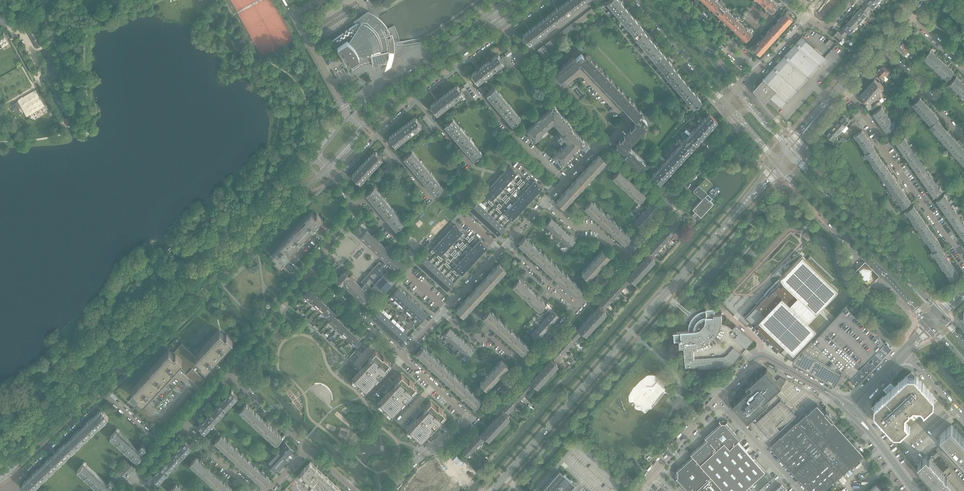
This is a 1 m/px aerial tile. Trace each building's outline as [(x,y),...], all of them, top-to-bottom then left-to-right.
[(564,3),(570,12),(584,1),(583,0),(568,0),(564,3)] [(619,1),(618,0),(609,0),(606,2),(608,4),(617,14),(625,8),(619,1)] [(721,4),(717,0),(705,0),(704,1),(715,11),(721,4)] [(761,3),(772,13),(772,12),(777,8),(779,6),(772,0),(764,0),(761,3)] [(878,3),(874,0),(868,0),(866,2),(867,2),(864,5),(869,10),(872,6),(873,8),(875,5),(876,6),(878,3)] [(564,3),(556,9),(550,14),(556,22),(570,12),(564,3)] [(725,21),(732,14),(721,4),(715,11),(725,21)] [(866,13),(869,10),(864,5),(861,8),(856,13),(864,19),(866,17),(865,16),(867,14),(866,13)] [(634,19),(629,12),(625,8),(617,14),(626,26),(634,19)] [(355,21),(356,22),(356,21),(358,22),(346,31),(343,33),(340,35),(331,41),(332,41),(333,43),(335,45),(336,47),(335,48),(347,65),(348,64),(353,71),(361,66),(362,65),(363,64),(364,64),(365,64),(372,62),(373,66),(375,65),(387,63),(388,59),(388,58),(388,56),(389,54),(389,53),(392,53),(394,53),(394,51),(394,49),(394,47),(394,46),(394,45),(394,43),(395,42),(397,42),(400,42),(397,42),(397,38),(396,38),(396,35),(394,32),(392,27),(388,29),(387,28),(386,26),(384,23),(382,21),(380,19),(378,17),(376,16),(374,14),(372,13),(370,12),(368,11),(367,11),(354,21),(355,21)] [(775,25),(782,31),(793,19),(786,13),(775,25)] [(864,19),(856,13),(852,18),(858,23),(861,21),(861,22),(864,19)] [(536,24),(543,33),(556,22),(550,14),(536,24)] [(732,14),(725,21),(736,31),(742,24),(732,14)] [(858,23),(852,18),(848,22),(855,29),(857,26),(856,26),(858,23)] [(626,26),(635,35),(632,37),(634,39),(635,38),(643,31),(644,30),(634,19),(626,26)] [(853,31),(855,29),(848,22),(843,27),(844,28),(843,29),(841,31),(845,35),(848,32),(850,33),(852,31),(853,31)] [(522,35),(526,40),(529,44),(543,33),(536,24),(522,35)] [(736,31),(742,37),(747,41),(753,34),(742,24),(736,31)] [(37,48),(42,45),(31,25),(26,28),(37,48)] [(764,37),(771,43),(782,31),(775,25),(764,37)] [(653,42),(648,36),(643,31),(635,38),(645,49),(653,42)] [(842,39),(844,37),(844,36),(845,35),(841,31),(839,32),(837,31),(833,35),(834,36),(836,38),(840,41),(839,42),(842,44),(844,42),(844,41),(842,39)] [(765,103),(770,97),(780,106),(825,57),(802,36),(786,54),(785,55),(784,55),(775,66),(774,67),(773,67),(764,78),(762,80),(762,79),(753,89),(765,103)] [(771,43),(764,37),(754,48),(761,55),(771,43)] [(545,43),(551,51),(556,47),(550,40),(545,43)] [(908,51),(911,48),(903,41),(902,41),(900,43),(900,44),(908,51)] [(663,54),(658,48),(653,42),(645,49),(655,61),(663,54)] [(908,51),(900,44),(897,48),(904,55),(907,57),(909,55),(911,56),(911,57),(912,55),(910,54),(910,53),(908,52),(908,51)] [(537,49),(541,54),(545,59),(551,54),(544,45),(537,49)] [(569,60),(566,62),(571,68),(581,59),(585,63),(587,66),(592,61),(586,54),(587,54),(580,46),(571,54),(573,57),(569,60)] [(942,61),(935,55),(930,50),(923,57),(935,68),(942,61)] [(392,53),(389,53),(389,54),(389,55),(389,56),(388,57),(388,58),(384,71),(391,67),(392,63),(393,60),(394,58),(394,57),(394,55),(394,54),(394,53),(392,53)] [(501,59),(500,57),(498,55),(497,54),(484,64),(490,73),(504,63),(503,62),(503,61),(501,59)] [(672,65),(667,59),(663,54),(655,61),(663,71),(665,72),(672,66),(672,65)] [(592,61),(587,66),(598,77),(603,72),(592,61)] [(948,79),(953,73),(954,72),(942,61),(935,68),(948,79)] [(557,72),(555,74),(559,78),(571,68),(566,62),(556,71),(557,72)] [(484,64),(471,74),(471,75),(472,75),(477,82),(490,73),(484,64)] [(878,69),(885,75),(887,77),(888,75),(888,74),(890,71),(884,65),(882,67),(881,66),(878,69)] [(682,78),(676,72),(672,66),(665,72),(664,73),(673,85),(682,78)] [(885,75),(878,69),(875,72),(876,73),(875,75),(882,82),(884,79),(882,77),(885,75)] [(603,72),(598,77),(609,89),(614,84),(603,72)] [(949,80),(951,82),(956,76),(953,73),(948,79),(949,80)] [(951,82),(949,83),(955,88),(956,89),(961,94),(963,91),(963,83),(956,76),(951,82)] [(691,89),(686,83),(682,78),(673,85),(683,96),(691,89)] [(872,106),(870,103),(884,87),(874,78),(860,94),(868,101),(866,103),(869,107),(872,106)] [(614,84),(609,89),(620,100),(625,95),(614,84)] [(460,90),(459,89),(457,86),(456,85),(443,95),(449,104),(462,94),(463,94),(462,93),(460,90)] [(487,94),(492,101),(500,94),(494,87),(494,88),(493,87),(488,91),(489,92),(487,94)] [(12,103),(9,105),(13,110),(20,106),(25,114),(27,117),(29,116),(46,106),(36,90),(36,89),(12,103)] [(701,101),(697,96),(691,89),(683,96),(692,106),(689,108),(691,110),(701,101)] [(492,101),(497,106),(502,113),(510,106),(500,94),(492,101)] [(431,106),(434,110),(436,113),(436,114),(449,104),(443,95),(430,105),(430,106),(431,106)] [(625,95),(620,100),(631,112),(637,107),(625,95)] [(920,97),(913,104),(922,114),(929,108),(920,97)] [(870,108),(871,110),(882,103),(881,101),(870,108)] [(502,113),(507,118),(512,125),(515,122),(516,123),(521,119),(520,118),(510,106),(502,113)] [(527,133),(526,134),(533,142),(541,135),(543,133),(542,132),(543,132),(552,123),(553,124),(554,123),(562,133),(561,134),(561,133),(555,139),(554,140),(552,143),(557,147),(560,143),(561,145),(563,146),(562,147),(561,147),(560,149),(552,156),(560,163),(560,164),(561,163),(563,162),(564,163),(571,156),(570,155),(572,153),(573,153),(582,143),(583,143),(582,142),(582,140),(582,139),(573,130),(572,130),(572,131),(571,132),(570,133),(569,133),(567,132),(567,131),(570,127),(571,127),(572,126),(570,123),(569,123),(568,123),(565,119),(565,118),(556,107),(555,108),(553,108),(552,107),(543,115),(542,117),(542,118),(538,121),(537,121),(526,130),(527,131),(527,133)] [(637,107),(631,112),(640,121),(634,128),(640,133),(646,126),(647,127),(648,126),(655,119),(646,110),(643,113),(642,111),(641,112),(637,107)] [(873,113),(876,116),(880,122),(888,116),(881,107),(873,113)] [(939,118),(933,112),(929,108),(922,114),(931,125),(937,120),(939,118)] [(704,119),(699,125),(707,132),(711,127),(712,126),(713,126),(717,121),(709,113),(707,111),(705,113),(708,115),(704,119)] [(841,118),(839,120),(846,125),(850,120),(852,122),(856,119),(854,117),(850,119),(850,120),(848,118),(843,114),(843,115),(840,117),(841,118)] [(880,122),(886,132),(894,126),(888,116),(880,122)] [(420,124),(418,122),(417,120),(415,118),(415,117),(401,127),(408,136),(421,126),(421,125),(420,124)] [(444,125),(450,131),(454,136),(462,130),(452,118),(451,117),(446,121),(447,122),(444,125)] [(835,124),(841,130),(846,125),(839,120),(838,121),(837,121),(835,123),(835,124)] [(940,137),(947,130),(937,120),(931,125),(930,126),(940,137)] [(832,128),(831,129),(837,135),(841,130),(835,124),(834,125),(834,124),(831,127),(832,128)] [(694,130),(688,136),(696,143),(701,138),(702,137),(707,132),(699,125),(694,130)] [(389,138),(392,141),(395,145),(394,145),(395,146),(408,136),(401,127),(388,137),(389,138)] [(634,128),(624,140),(629,144),(631,143),(640,133),(634,128)] [(827,133),(826,134),(830,137),(829,138),(832,140),(832,139),(833,140),(837,135),(831,129),(829,131),(829,130),(826,133),(827,133)] [(861,144),(868,138),(868,137),(862,129),(855,135),(861,144)] [(454,136),(460,143),(464,148),(472,141),(462,130),(454,136)] [(947,130),(940,137),(949,147),(956,141),(947,130)] [(683,142),(678,148),(686,155),(690,150),(691,149),(692,148),(696,143),(688,136),(683,142)] [(867,153),(873,148),(875,147),(869,139),(868,138),(861,144),(867,153)] [(897,143),(902,151),(909,161),(917,155),(904,138),(897,143)] [(624,140),(619,145),(624,150),(625,150),(627,153),(624,156),(638,169),(645,163),(644,163),(645,162),(638,155),(630,148),(633,145),(631,143),(629,144),(624,140)] [(464,148),(469,154),(474,159),(476,157),(477,158),(482,154),(481,153),(472,141),(464,148)] [(949,147),(959,158),(963,153),(963,149),(956,141),(949,147)] [(551,147),(547,151),(553,156),(556,151),(551,147)] [(673,153),(667,159),(675,166),(680,161),(680,160),(681,160),(686,155),(678,148),(673,153)] [(876,167),(883,162),(873,148),(867,153),(866,153),(876,167)] [(404,157),(409,164),(414,169),(422,163),(411,149),(406,153),(407,154),(404,157)] [(381,158),(381,157),(379,155),(377,154),(375,152),(375,151),(374,151),(363,163),(371,170),(382,158),(382,157),(381,158)] [(589,166),(595,172),(606,161),(599,155),(589,166)] [(909,161),(916,171),(922,179),(929,173),(917,155),(909,161)] [(662,165),(657,170),(665,178),(669,173),(670,172),(671,171),(675,166),(667,159),(662,165)] [(883,162),(876,167),(885,180),(892,175),(883,162)] [(353,176),(356,179),(359,182),(371,170),(363,163),(352,175),(352,176),(353,176)] [(414,169),(420,176),(424,182),(432,175),(422,163),(414,169)] [(510,165),(506,170),(513,176),(517,172),(510,165)] [(578,178),(585,184),(595,172),(589,166),(578,178)] [(506,170),(502,174),(510,180),(513,176),(506,170)] [(626,189),(632,182),(619,170),(613,177),(626,189)] [(653,173),(651,175),(660,183),(665,178),(657,170),(654,173),(653,173)] [(922,179),(934,196),(942,191),(929,173),(922,179)] [(502,174),(499,178),(506,184),(510,180),(502,174)] [(424,182),(430,189),(435,194),(438,191),(439,192),(443,188),(442,187),(443,187),(432,175),(424,182)] [(892,175),(885,180),(894,194),(902,189),(892,175)] [(695,211),(691,215),(695,219),(696,219),(696,218),(699,215),(700,216),(701,216),(703,213),(706,211),(708,208),(710,205),(711,205),(713,203),(713,202),(712,201),(710,199),(712,197),(713,196),(714,195),(719,190),(719,189),(716,186),(715,186),(708,180),(705,177),(693,189),(693,190),(702,198),(692,209),(695,211)] [(499,178),(495,182),(502,188),(506,184),(499,178)] [(567,189),(574,195),(585,184),(578,178),(567,189)] [(535,181),(531,185),(538,192),(542,187),(535,181)] [(495,182),(491,185),(499,192),(502,188),(495,182)] [(632,182),(626,189),(639,201),(645,194),(632,182)] [(366,193),(370,198),(376,205),(384,198),(374,186),(373,186),(373,185),(368,189),(369,190),(366,193)] [(491,185),(488,189),(495,196),(499,192),(491,185)] [(531,185),(527,189),(534,196),(538,192),(531,185)] [(488,189),(484,194),(491,200),(495,196),(488,189)] [(527,189),(523,193),(531,200),(534,196),(527,189)] [(563,207),(564,206),(574,195),(567,189),(557,201),(563,207)] [(902,189),(894,194),(904,207),(911,202),(902,189)] [(523,193),(520,197),(527,204),(531,200),(523,193)] [(936,200),(941,206),(946,213),(953,208),(944,195),(936,200)] [(520,197),(516,201),(523,207),(527,204),(520,197)] [(376,205),(380,210),(386,217),(394,210),(384,198),(376,205)] [(659,208),(650,199),(649,200),(651,203),(649,206),(655,212),(659,208)] [(585,207),(590,211),(598,219),(604,212),(591,200),(585,207)] [(516,201),(512,205),(520,211),(523,207),(516,201)] [(476,202),(470,209),(474,213),(481,206),(476,202)] [(512,205),(509,209),(516,215),(520,211),(512,205)] [(915,224),(923,219),(913,205),(906,211),(915,224)] [(481,206),(474,213),(478,216),(484,209),(481,206)] [(655,212),(649,206),(647,208),(644,206),(642,207),(652,216),(655,212)] [(652,216),(642,207),(641,208),(644,211),(642,214),(648,220),(652,216)] [(946,213),(951,221),(955,227),(963,222),(953,208),(946,213)] [(484,209),(478,216),(482,220),(488,213),(484,209)] [(509,209),(505,213),(512,220),(516,215),(509,209)] [(386,217),(390,221),(396,229),(399,226),(400,227),(405,223),(404,222),(394,210),(386,217)] [(280,265),(319,222),(322,219),(316,213),(315,215),(311,212),(272,254),(275,258),(274,259),(280,265)] [(598,219),(606,227),(611,231),(617,224),(604,212),(598,219)] [(488,213),(482,220),(486,224),(492,217),(488,213)] [(648,220),(642,214),(640,216),(636,214),(635,215),(644,224),(648,220)] [(641,228),(644,224),(635,215),(634,216),(637,219),(634,222),(641,228)] [(492,217),(486,224),(490,227),(496,220),(492,217)] [(546,232),(555,223),(551,219),(545,225),(548,227),(545,231),(546,232)] [(925,238),(932,232),(923,219),(915,224),(925,238)] [(496,220),(490,227),(494,231),(500,224),(496,220)] [(961,234),(963,239),(963,223),(963,222),(955,227),(961,234)] [(553,233),(559,226),(555,223),(546,232),(548,233),(551,230),(553,233)] [(500,224),(494,231),(498,235),(505,228),(500,224)] [(611,231),(618,237),(624,243),(630,237),(617,224),(611,231)] [(455,225),(452,229),(459,235),(463,231),(455,225)] [(554,239),(563,230),(559,226),(553,233),(556,235),(553,238),(554,239)] [(448,233),(455,239),(459,235),(452,229),(448,233)] [(372,235),(367,230),(360,237),(386,261),(384,263),(380,261),(377,265),(374,267),(372,270),(364,278),(361,282),(363,285),(361,287),(353,279),(354,278),(351,274),(349,276),(344,271),(339,277),(338,278),(336,280),(341,285),(343,283),(345,284),(344,285),(364,303),(371,296),(370,295),(364,290),(370,284),(368,283),(370,281),(374,285),(372,287),(375,290),(377,292),(381,296),(395,280),(396,280),(390,274),(386,271),(384,274),(380,270),(382,268),(383,269),(384,268),(389,264),(394,269),(395,270),(402,262),(395,257),(396,257),(393,254),(392,253),(391,253),(393,251),(386,245),(385,247),(384,247),(378,241),(380,239),(373,233),(372,235)] [(561,240),(567,234),(563,230),(554,239),(556,240),(559,238),(561,240)] [(932,232),(925,238),(934,251),(940,247),(942,246),(932,232)] [(444,237),(451,243),(455,239),(448,233),(444,237)] [(562,247),(571,237),(567,234),(561,240),(564,242),(561,245),(562,247)] [(441,241),(448,247),(451,243),(444,237),(441,241)] [(530,254),(536,247),(525,237),(519,243),(530,254)] [(571,237),(562,247),(564,248),(567,245),(569,247),(575,241),(571,237)] [(480,240),(476,244),(483,251),(487,247),(480,240)] [(437,245),(444,251),(448,247),(441,241),(437,245)] [(476,244),(473,248),(480,255),(483,251),(476,244)] [(437,245),(433,249),(440,255),(444,251),(437,245)] [(536,247),(530,254),(542,265),(548,258),(536,247)] [(942,266),(950,260),(940,247),(934,251),(932,252),(942,266)] [(473,248),(469,252),(476,259),(480,255),(473,248)] [(469,252),(465,256),(472,263),(476,259),(469,252)] [(465,256),(462,260),(469,267),(472,263),(465,256)] [(745,317),(751,323),(781,351),(786,346),(794,353),(820,326),(828,318),(820,310),(823,306),(838,290),(831,283),(834,279),(810,256),(807,260),(806,259),(803,256),(781,279),(780,278),(779,279),(764,294),(757,302),(756,303),(757,302),(762,297),(763,298),(760,302),(757,304),(745,317)] [(425,257),(419,264),(423,268),(430,261),(425,257)] [(542,265),(543,266),(549,271),(553,275),(559,269),(548,258),(542,265)] [(462,260),(458,264),(465,271),(469,267),(462,260)] [(950,260),(942,266),(951,279),(959,274),(950,260)] [(434,264),(430,261),(423,268),(427,272),(434,264)] [(852,274),(856,278),(862,284),(867,288),(879,276),(865,262),(852,274)] [(499,263),(488,275),(495,281),(506,269),(499,263)] [(438,268),(434,264),(427,272),(431,275),(438,268)] [(458,264),(454,268),(461,275),(465,271),(458,264)] [(442,272),(438,268),(431,275),(435,279),(442,272)] [(558,280),(560,282),(565,286),(571,279),(559,269),(553,275),(558,280)] [(446,275),(442,272),(435,279),(439,283),(446,275)] [(449,279),(446,275),(439,283),(443,286),(449,279)] [(478,286),(485,292),(495,281),(488,275),(478,286)] [(449,279),(443,286),(447,290),(454,283),(449,279)] [(532,291),(529,288),(519,279),(512,285),(526,297),(532,291)] [(565,286),(571,292),(576,296),(582,290),(571,279),(565,286)] [(467,298),(474,304),(485,292),(478,286),(467,298)] [(402,292),(398,288),(392,295),(396,299),(402,292)] [(308,302),(315,295),(310,291),(304,298),(308,302)] [(545,303),(538,296),(532,291),(526,297),(539,309),(545,303)] [(400,303),(406,296),(402,292),(396,299),(400,303)] [(315,295),(308,302),(312,306),(319,299),(315,295)] [(404,306),(410,299),(406,296),(400,303),(404,306)] [(474,304),(467,298),(456,309),(463,316),(474,304)] [(319,299),(312,306),(317,310),(323,303),(319,299)] [(408,310),(414,303),(410,299),(404,306),(408,310)] [(323,303),(317,310),(318,308),(322,312),(321,313),(321,314),(327,307),(323,303)] [(412,314),(418,307),(414,303),(408,310),(412,314)] [(599,306),(593,312),(589,317),(596,324),(606,313),(599,306)] [(885,343),(846,306),(813,341),(821,349),(839,366),(837,368),(841,372),(843,370),(851,378),(885,343)] [(327,307),(321,314),(325,317),(331,310),(327,307)] [(416,317),(422,310),(418,307),(412,314),(416,317)] [(709,368),(709,358),(698,358),(698,360),(694,361),(693,346),(696,346),(699,346),(701,345),(704,344),(706,343),(708,342),(710,341),(712,339),(714,337),(714,336),(715,335),(715,336),(716,335),(718,333),(719,330),(720,328),(721,326),(721,324),(722,321),(722,319),(722,318),(722,315),(722,313),(714,313),(714,309),(707,310),(707,308),(706,308),(706,312),(705,312),(703,312),(701,313),(700,314),(698,315),(696,316),(696,318),(694,321),(692,321),(691,323),(690,324),(690,326),(689,328),(689,330),(689,331),(673,332),(673,333),(675,333),(675,340),(679,340),(680,347),(684,347),(685,362),(685,368),(699,367),(699,369),(709,368)] [(383,313),(379,309),(372,316),(376,320),(383,313)] [(331,310),(325,317),(325,318),(326,316),(330,320),(327,323),(336,314),(331,310)] [(426,314),(422,310),(416,317),(420,321),(426,314)] [(496,329),(502,322),(489,310),(483,317),(496,329)] [(546,312),(555,320),(559,316),(553,310),(550,313),(547,310),(546,312)] [(555,320),(546,312),(545,313),(547,316),(545,318),(552,324),(555,320)] [(387,317),(383,313),(376,320),(380,324),(387,317)] [(332,327),(338,320),(334,316),(336,314),(327,323),(332,327)] [(391,321),(387,317),(380,324),(384,328),(391,321)] [(589,317),(583,323),(578,328),(586,335),(596,324),(589,317)] [(539,320),(543,324),(548,328),(552,324),(545,318),(543,321),(540,318),(539,320)] [(338,320),(332,327),(336,331),(342,324),(338,320)] [(540,324),(538,326),(544,332),(548,328),(543,324),(539,320),(537,321),(540,324)] [(395,324),(391,321),(384,328),(388,331),(395,324)] [(502,322),(496,329),(509,341),(515,334),(502,322)] [(340,335),(347,328),(342,324),(336,331),(340,335)] [(399,328),(395,324),(388,331),(392,335),(399,328)] [(732,329),(738,334),(741,330),(736,325),(732,329)] [(531,328),(541,336),(544,332),(538,326),(536,329),(532,326),(531,328)] [(347,328),(340,335),(344,339),(351,332),(347,328)] [(403,332),(399,328),(392,335),(396,339),(403,332)] [(541,336),(531,328),(530,329),(533,332),(530,334),(537,340),(541,336)] [(445,342),(453,333),(450,329),(449,329),(443,335),(446,337),(444,341),(445,342)] [(570,333),(576,338),(580,334),(574,329),(570,333)] [(206,369),(233,340),(226,334),(225,336),(220,331),(195,357),(182,345),(174,354),(171,351),(170,351),(169,350),(132,390),(137,395),(136,396),(143,402),(177,365),(200,386),(205,381),(202,378),(208,371),(208,372),(209,372),(206,369)] [(735,339),(747,349),(754,341),(742,331),(735,339)] [(351,332),(344,339),(346,337),(349,341),(348,342),(355,335),(351,332)] [(407,335),(403,332),(396,339),(400,342),(407,335)] [(449,340),(452,342),(457,336),(453,333),(445,342),(446,343),(449,340)] [(576,338),(570,333),(566,337),(572,343),(576,338)] [(515,334),(509,341),(522,353),(528,347),(515,334)] [(362,343),(360,341),(359,340),(359,339),(355,335),(348,342),(353,346),(354,345),(357,348),(362,343)] [(452,348),(453,349),(461,340),(457,336),(452,342),(454,345),(452,348)] [(563,342),(568,347),(572,343),(566,337),(563,342)] [(457,348),(459,350),(465,343),(461,340),(453,349),(454,350),(457,348)] [(813,341),(793,362),(809,371),(821,349),(813,341)] [(568,347),(563,342),(559,346),(564,351),(568,347)] [(875,365),(876,364),(892,347),(886,342),(885,343),(851,378),(850,379),(856,385),(872,368),(873,368),(874,368),(875,367),(875,366),(875,365)] [(459,355),(461,356),(469,347),(465,343),(459,350),(462,352),(459,355)] [(555,350),(560,356),(564,351),(559,346),(555,350)] [(429,365),(436,358),(423,347),(417,353),(429,365)] [(469,347),(461,356),(462,358),(465,355),(468,357),(474,351),(473,351),(469,347)] [(709,358),(709,368),(725,367),(726,367),(727,367),(728,367),(730,366),(731,366),(732,365),(733,364),(734,363),(741,355),(733,348),(727,355),(723,357),(724,357),(709,358)] [(809,371),(834,385),(834,386),(842,373),(842,372),(841,372),(837,368),(839,366),(821,349),(809,371)] [(376,380),(391,364),(389,361),(383,356),(383,357),(375,350),(368,358),(368,359),(370,360),(368,362),(367,361),(362,367),(362,368),(353,378),(357,381),(355,383),(360,388),(362,386),(366,389),(375,380),(376,380)] [(560,356),(555,350),(551,355),(556,360),(560,356)] [(436,358),(429,365),(440,375),(446,368),(436,358)] [(491,371),(497,377),(508,366),(501,359),(491,371)] [(540,370),(543,372),(547,377),(558,365),(550,359),(540,370)] [(446,368),(440,375),(451,385),(458,379),(446,368)] [(749,390),(733,405),(748,421),(751,418),(752,419),(770,439),(796,416),(775,392),(782,386),(777,380),(767,369),(751,384),(750,384),(747,387),(746,388),(749,390)] [(530,381),(537,388),(547,377),(543,372),(540,370),(530,381)] [(497,377),(491,371),(480,383),(487,389),(497,377)] [(923,383),(920,380),(917,376),(916,376),(915,375),(912,372),(908,375),(907,376),(906,375),(899,382),(899,381),(898,382),(896,385),(886,394),(886,393),(883,396),(882,397),(875,403),(876,404),(875,405),(872,408),(875,412),(874,412),(876,413),(875,414),(877,416),(878,416),(879,417),(879,418),(881,420),(881,421),(882,421),(885,424),(886,425),(888,428),(889,428),(890,429),(889,429),(892,432),(893,432),(894,433),(897,436),(901,433),(934,404),(933,403),(937,400),(934,397),(934,396),(933,395),(934,395),(924,384),(924,383),(923,383)] [(211,374),(205,381),(207,383),(213,376),(211,374)] [(402,404),(417,388),(415,385),(409,380),(409,381),(401,374),(394,382),(394,383),(396,384),(394,386),(393,385),(388,391),(388,392),(379,402),(383,405),(381,407),(386,412),(388,410),(392,413),(401,404),(402,404)] [(786,380),(780,376),(777,380),(782,386),(786,380)] [(463,396),(469,389),(458,379),(451,385),(463,396)] [(532,387),(526,381),(522,386),(528,391),(532,387)] [(518,390),(524,395),(528,391),(522,386),(518,390)] [(469,389),(463,396),(474,407),(481,400),(469,389)] [(220,401),(227,408),(238,396),(231,390),(220,401)] [(514,394),(520,400),(524,395),(518,390),(514,394)] [(510,399),(516,404),(520,400),(514,394),(510,399)] [(139,402),(136,399),(134,398),(133,396),(128,401),(130,403),(131,404),(134,407),(137,404),(139,402)] [(506,403),(512,408),(516,404),(510,399),(506,403)] [(227,408),(220,401),(209,413),(216,420),(227,408)] [(431,431),(446,414),(444,412),(438,407),(438,408),(430,401),(423,409),(425,411),(423,413),(422,412),(417,418),(417,419),(408,428),(412,432),(410,434),(415,439),(417,437),(421,440),(430,430),(431,431)] [(258,414),(251,408),(246,403),(240,410),(252,421),(258,414)] [(502,407),(504,409),(508,412),(512,408),(506,403),(502,407)] [(827,411),(825,412),(817,404),(770,447),(810,490),(823,490),(863,455),(833,421),(834,419),(827,411)] [(101,410),(94,416),(88,422),(95,429),(108,417),(101,410)] [(502,411),(496,417),(491,422),(499,429),(509,418),(502,411)] [(216,420),(209,413),(198,426),(204,432),(216,420)] [(270,425),(263,419),(258,414),(252,421),(264,432),(270,425)] [(88,422),(81,429),(75,435),(82,442),(95,429),(88,422)] [(491,422),(486,428),(481,433),(489,440),(499,429),(491,422)] [(747,451),(738,441),(740,439),(725,423),(722,423),(706,437),(705,437),(707,440),(691,454),(693,456),(725,490),(754,490),(749,486),(764,472),(765,471),(747,451)] [(951,424),(939,435),(963,462),(963,438),(951,424)] [(276,443),(278,440),(282,437),(270,425),(264,432),(276,443)] [(146,449),(142,446),(138,450),(116,430),(110,437),(137,461),(143,454),(142,454),(141,453),(145,449),(146,449)] [(483,439),(477,434),(473,438),(479,443),(483,439)] [(75,435),(67,442),(62,447),(69,454),(82,442),(75,435)] [(215,442),(221,448),(227,453),(233,446),(221,435),(215,442)] [(469,443),(475,448),(479,443),(473,438),(469,443)] [(174,452),(180,458),(192,446),(185,440),(174,452)] [(278,440),(276,443),(275,445),(279,449),(266,463),(273,470),(276,468),(279,471),(288,461),(285,458),(293,449),(285,442),(286,442),(285,442),(284,443),(284,444),(283,444),(280,442),(278,440)] [(465,447),(471,452),(475,448),(469,443),(465,447)] [(227,453),(233,458),(239,464),(246,458),(233,446),(227,453)] [(62,447),(54,455),(49,460),(56,467),(69,454),(62,447)] [(465,447),(461,451),(467,457),(471,452),(465,447)] [(644,455),(649,460),(653,455),(648,450),(644,455)] [(163,464),(169,470),(180,458),(174,452),(163,464)] [(936,454),(931,458),(930,457),(929,458),(927,456),(918,464),(920,467),(921,466),(935,482),(935,483),(937,486),(938,485),(940,487),(935,490),(963,490),(963,485),(936,454)] [(693,456),(677,470),(678,472),(678,477),(676,478),(677,479),(677,478),(688,490),(725,490),(693,456)] [(208,468),(201,462),(196,457),(190,464),(202,475),(208,468)] [(239,464),(248,472),(252,476),(258,469),(246,458),(239,464)] [(399,490),(460,490),(465,486),(435,458),(409,486),(407,483),(399,490)] [(49,460),(40,468),(35,472),(42,479),(56,467),(49,460)] [(311,461),(300,472),(301,473),(299,475),(301,477),(302,476),(305,479),(304,480),(307,482),(308,481),(311,484),(310,485),(313,487),(314,486),(317,489),(316,490),(317,490),(343,490),(311,461)] [(106,484),(83,463),(77,470),(100,490),(109,490),(111,489),(111,488),(110,487),(113,483),(114,484),(114,483),(110,480),(106,484)] [(169,470),(163,464),(152,476),(158,482),(169,470)] [(220,479),(213,473),(208,468),(202,475),(214,486),(220,479)] [(252,476),(259,482),(264,487),(270,480),(258,469),(252,476)] [(575,484),(571,481),(572,480),(572,479),(572,478),(571,478),(570,478),(565,475),(566,474),(566,473),(565,473),(565,472),(564,472),(564,473),(563,474),(559,470),(541,490),(569,490),(575,484)] [(27,480),(22,485),(28,490),(30,490),(42,479),(35,472),(27,480)] [(225,484),(220,479),(214,486),(220,490),(232,490),(225,484)]
